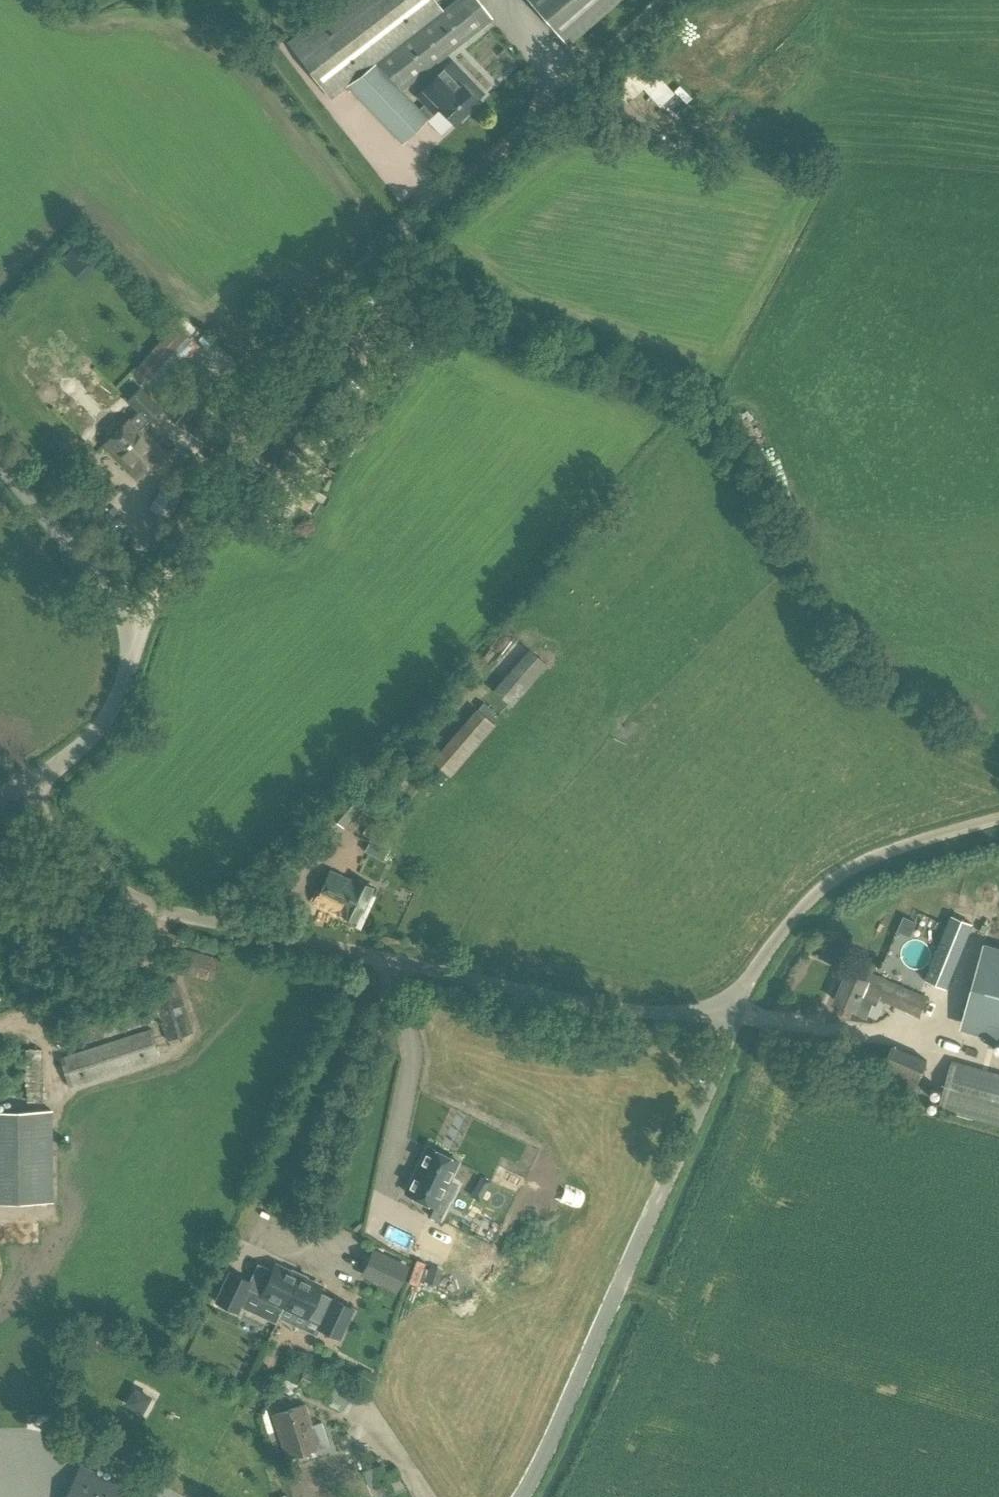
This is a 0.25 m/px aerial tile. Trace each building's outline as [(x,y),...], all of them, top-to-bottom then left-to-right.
[(290,43),(334,100),(358,81),(411,136),(439,108),(455,124),(477,102),(476,101),(483,94),(451,62),(417,97),(419,99),(414,103),(402,90),(492,19),(477,0),(457,0),(444,10),(436,0),(346,0),(290,43)] [(567,47),(621,0),(530,0),(567,47)] [(646,91),(657,81),(650,74),(642,65),(611,95),(625,111),(646,91)] [(674,94),(664,104),(670,110),(681,101),(674,94)] [(170,338),(138,374),(155,391),(187,353),(170,338)] [(189,380),(164,412),(188,431),(212,399),(189,380)] [(136,413),(103,446),(137,480),(164,453),(141,430),(164,408),(143,386),(126,402),(136,413)] [(530,651),(501,685),(518,699),(546,666),(530,651)] [(475,714),(435,760),(453,775),(492,727),(475,714)] [(362,778),(330,817),(346,828),(362,807),(361,806),(375,790),(362,778)] [(330,870),(316,901),(340,912),(339,914),(357,922),(373,888),(355,879),(354,881),(341,875),(342,874),(340,873),(339,874),(330,870)] [(967,942),(974,925),(952,917),(945,933),(926,979),(948,988),(967,942)] [(185,949),(179,971),(214,981),(220,958),(185,949)] [(964,1024),(998,1034),(998,953),(986,949),(964,1024)] [(848,973),(834,1002),(853,1010),(852,1013),(864,1018),(874,998),(918,1017),(926,999),(868,973),(868,970),(861,967),(859,969),(852,966),(849,973),(848,973)] [(177,981),(150,989),(167,1041),(194,1033),(177,981)] [(75,1022),(52,1030),(58,1049),(81,1042),(82,1045),(148,1024),(140,998),(74,1019),(75,1022)] [(150,1029),(59,1058),(69,1089),(160,1059),(150,1029)] [(891,1047),(876,1080),(911,1096),(926,1063),(891,1047)] [(43,1048),(27,1049),(27,1103),(43,1102),(43,1048)] [(940,1108),(998,1125),(998,1075),(953,1062),(940,1108)] [(0,1169),(0,1205),(53,1203),(52,1110),(1,1110),(1,1169),(0,1169)] [(410,1138),(388,1183),(418,1198),(440,1152),(410,1138)] [(406,1266),(374,1249),(362,1270),(395,1288),(406,1266)] [(284,1305),(298,1276),(275,1265),(272,1270),(258,1263),(250,1281),(231,1272),(217,1302),(237,1312),(248,1288),(284,1305)] [(321,1287),(298,1276),(284,1305),(321,1323),(319,1329),(338,1338),(353,1308),(319,1292),(321,1287)] [(365,1368),(359,1380),(373,1386),(379,1374),(365,1368)] [(305,1405),(272,1415),(286,1458),(330,1444),(323,1423),(312,1426),(305,1405)] [(382,1464),(375,1475),(387,1482),(394,1471),(382,1464)]
